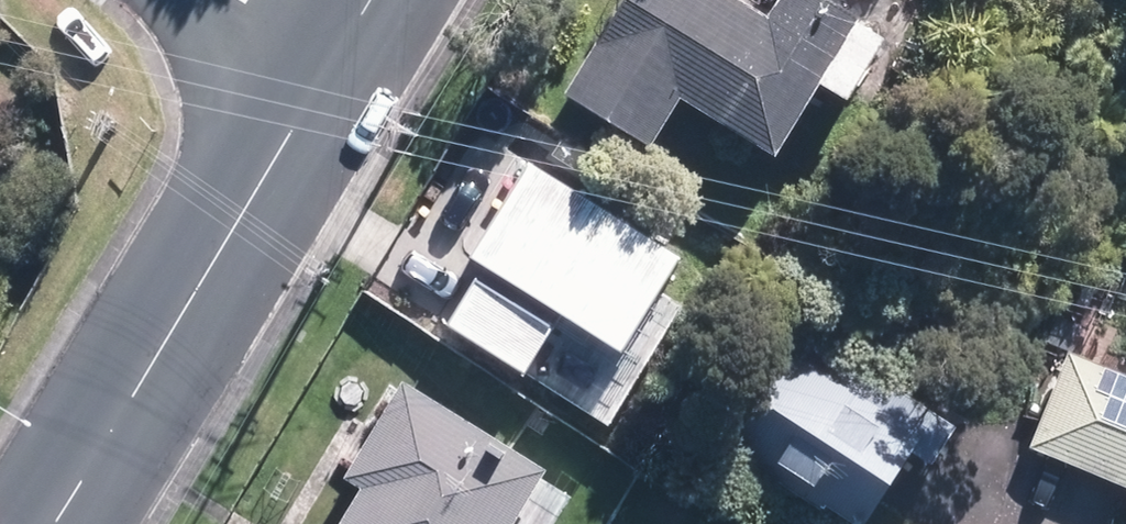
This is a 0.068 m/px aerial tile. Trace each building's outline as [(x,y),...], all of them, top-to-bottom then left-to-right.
[(772,0),(627,0),(582,87),(672,134),(697,86),(801,139),(837,70),(870,87),(909,12),(886,0),(777,0),(776,2),(772,0)] [(715,248),(531,147),(480,239),(497,248),(454,325),(621,418),(715,248)] [(818,317),(739,452),(862,523),(878,523),(925,444),(947,457),(975,409),(818,317)] [(1076,333),(1038,437),(1125,468),(1125,351),(1076,333)] [(408,369),(351,473),(370,484),(348,523),(559,523),(582,480),(560,468),(567,455),(408,369)]
